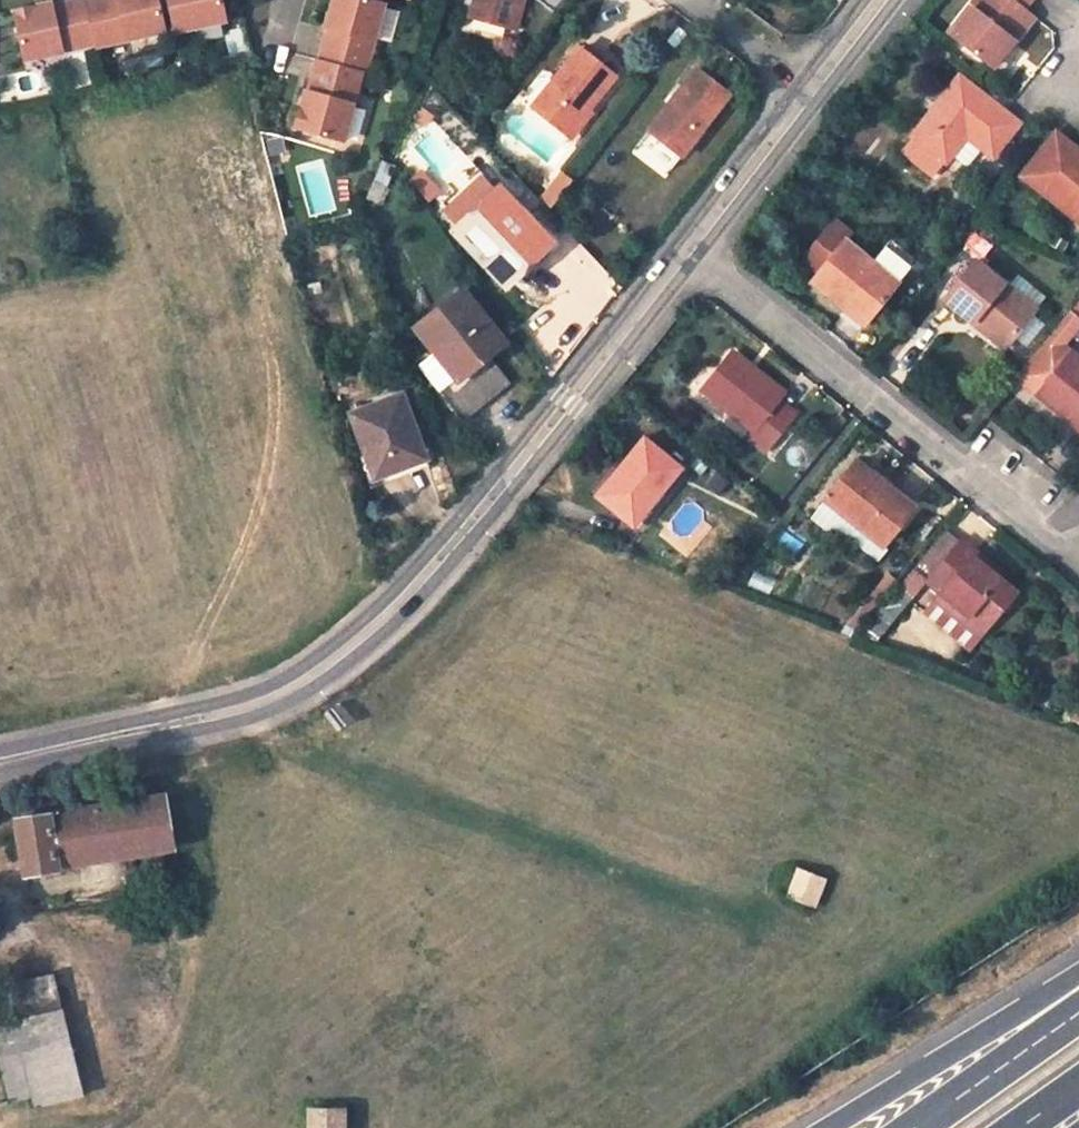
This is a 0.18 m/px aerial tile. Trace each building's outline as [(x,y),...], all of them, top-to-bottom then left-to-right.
[(54,4),(53,1),(35,6),(35,4),(14,9),(25,58),(96,42),(86,0),(70,0),(54,4)] [(96,42),(97,45),(166,28),(162,10),(160,0),(86,0),(96,42)] [(162,10),(170,9),(168,0),(160,0),(162,10)] [(170,9),(175,29),(227,18),(223,0),(168,0),(170,9)] [(322,57),(364,69),(367,69),(386,0),(335,0),(328,25),(331,26),(322,57)] [(470,19),(511,31),(519,0),(475,0),(470,19)] [(517,32),(526,0),(519,0),(511,31),(517,32)] [(948,37),(992,71),(1035,17),(1025,9),(1032,0),(977,0),(948,37)] [(580,51),(533,108),(570,138),(590,111),(614,81),(580,51)] [(322,57),(320,57),(311,88),(308,87),(303,105),(301,105),(296,125),(345,139),(364,69),(322,57)] [(696,72),(650,132),(683,158),(729,98),(696,72)] [(959,80),(902,151),(934,177),(951,156),(966,138),(982,150),(992,158),(1019,127),(959,80)] [(570,138),(574,141),(595,115),(590,111),(570,138)] [(632,150),(665,178),(680,159),(647,132),(632,150)] [(1022,178),(1078,224),(1078,155),(1055,137),(1022,178)] [(967,170),(982,150),(966,138),(951,156),(967,170)] [(397,169),(385,162),(375,184),(387,189),(397,169)] [(549,211),(569,185),(558,177),(539,201),(549,211)] [(357,223),(372,230),(391,191),(387,189),(375,184),(357,223)] [(501,192),(457,233),(506,286),(550,244),(501,192)] [(812,284),(846,312),(850,307),(868,321),(898,284),(845,242),(850,235),(835,223),(803,263),(818,276),(812,284)] [(975,263),(945,300),(974,323),(978,319),(1009,344),(1035,313),(975,263)] [(505,345),(462,292),(416,330),(434,355),(421,366),(442,392),(440,394),(462,424),(509,385),(489,359),(505,345)] [(864,327),(868,321),(850,307),(846,312),(864,327)] [(1005,348),(1009,344),(978,319),(974,323),(1005,348)] [(733,353),(703,391),(755,433),(750,440),(766,453),(795,415),(779,402),(784,394),(733,353)] [(1037,396),(1078,430),(1078,360),(1070,353),(1037,396)] [(401,395),(349,417),(375,481),(426,461),(401,395)] [(645,439),(596,497),(630,525),(655,497),(657,499),(680,470),(645,439)] [(857,464),(827,501),(883,547),(910,514),(885,494),(889,489),(857,464)] [(914,508),(889,489),(885,494),(910,514),(914,508)] [(962,543),(942,527),(908,570),(927,585),(962,543)] [(962,543),(927,585),(938,595),(966,617),(962,622),(980,637),(1016,593),(969,556),(972,551),(962,543)] [(934,600),(962,622),(966,617),(938,595),(934,600)] [(24,876),(174,849),(163,794),(59,811),(57,798),(23,804),(25,816),(14,818),(24,876)] [(159,859),(160,887),(175,885),(174,858),(159,859)] [(824,881),(797,870),(787,896),(814,907),(824,881)] [(84,1096),(53,977),(6,989),(14,1021),(32,1097),(35,1109),(84,1096)] [(32,1097),(14,1021),(0,1025),(0,1065),(9,1103),(32,1097)] [(343,1111),(309,1111),(309,1127),(344,1127),(343,1111)]
